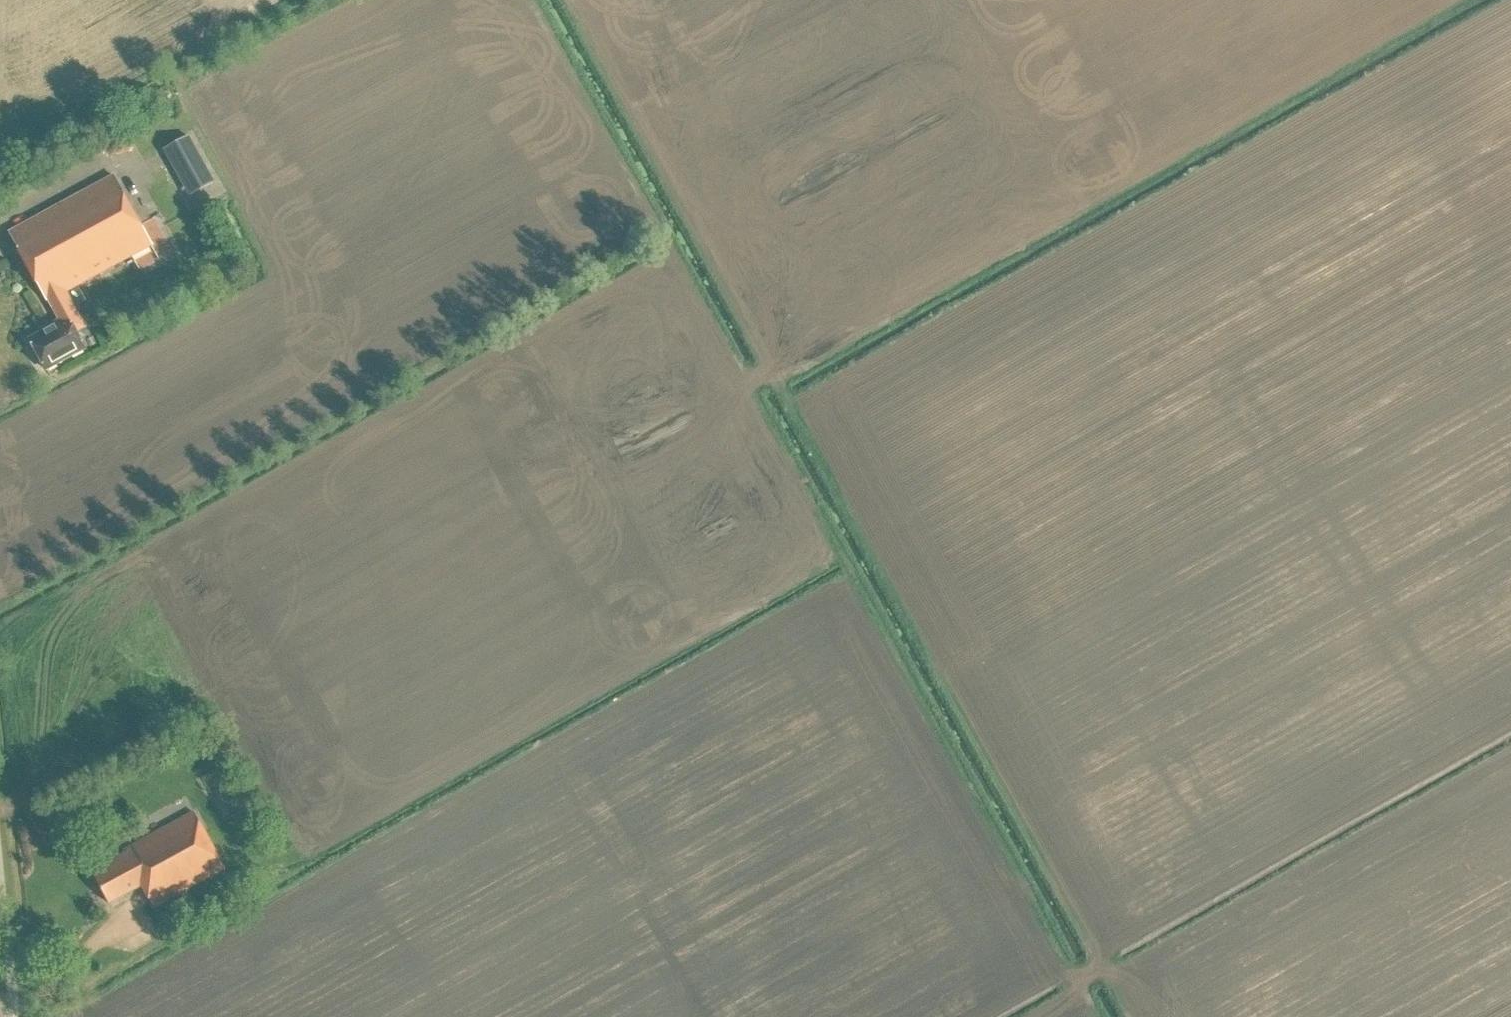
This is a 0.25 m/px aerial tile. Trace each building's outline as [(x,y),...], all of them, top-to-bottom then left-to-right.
[(182,173),(202,162),(189,138),(169,149),(182,173)] [(67,295),(152,247),(114,178),(10,236),(47,303),(50,301),(61,322),(53,327),(54,329),(31,342),(48,372),(86,351),(76,334),(86,328),(67,295)] [(154,911),(226,871),(194,813),(124,852),(127,856),(106,867),(108,871),(93,879),(108,907),(142,888),(154,911)]
